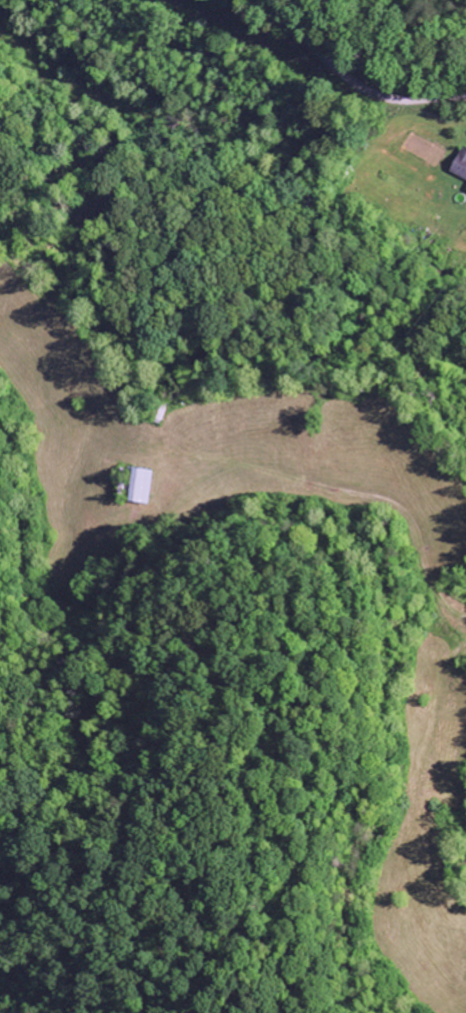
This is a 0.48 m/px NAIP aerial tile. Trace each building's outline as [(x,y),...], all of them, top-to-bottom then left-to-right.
[(465,176),(465,150),(456,172),(465,176)] [(157,469),(140,467),(136,501),(152,503),(157,469)]
